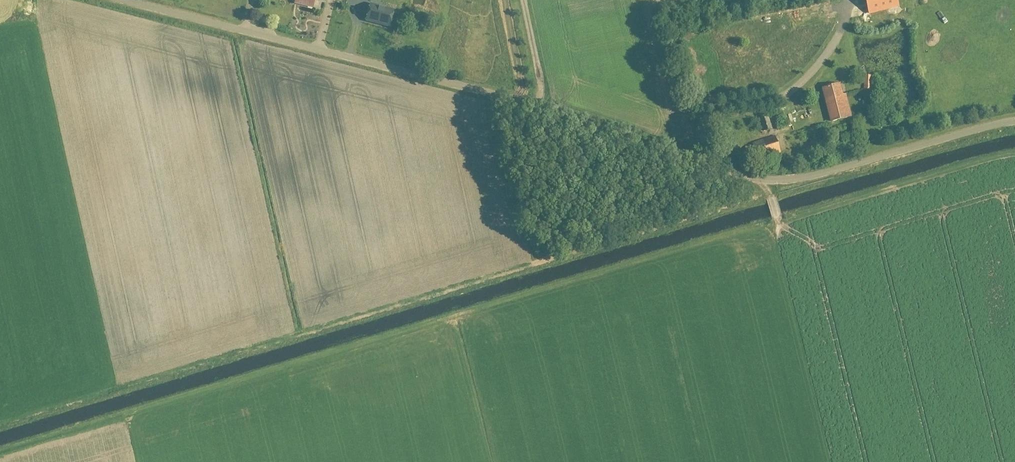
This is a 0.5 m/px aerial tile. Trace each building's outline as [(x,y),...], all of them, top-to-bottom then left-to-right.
[(897,3),(896,0),(865,0),(869,14),(890,9),(889,5),(897,3)] [(370,5),(366,22),(389,28),(393,11),(370,5)] [(823,89),(831,123),(850,118),(844,96),(841,97),(838,85),(823,89)] [(763,132),(771,129),(767,118),(759,121),(763,132)] [(771,156),(780,153),(774,136),(751,144),(758,163),(772,158),(771,156)]
